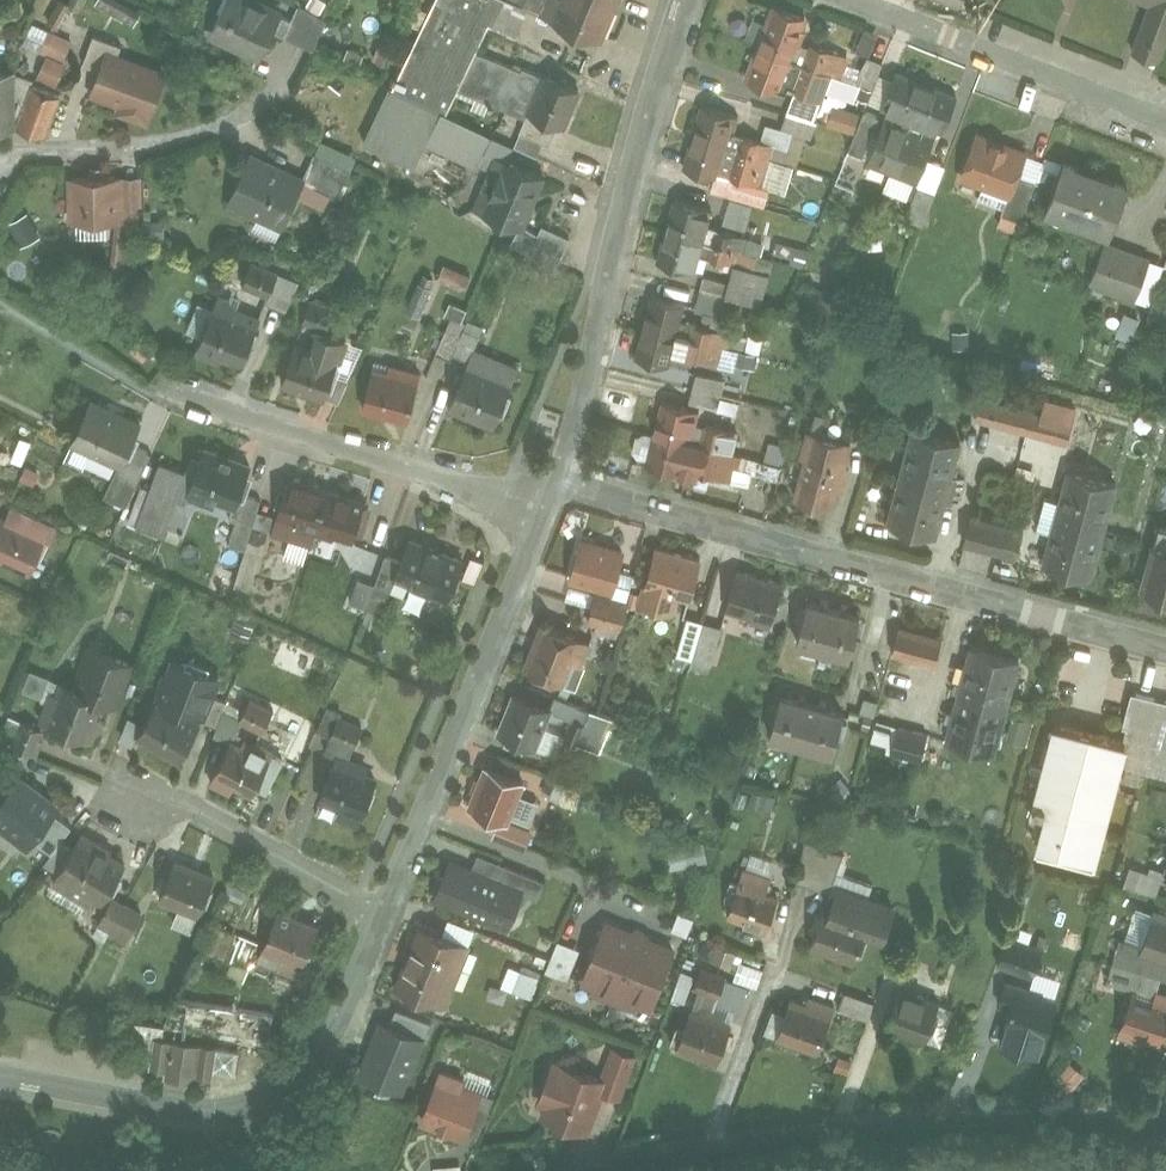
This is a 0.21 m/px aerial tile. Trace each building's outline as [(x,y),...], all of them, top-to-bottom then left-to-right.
[(42,28),(49,31),(55,33),(72,4),(66,0),(61,0),(42,28)] [(114,0),(98,0),(96,3),(131,24),(133,22),(136,24),(141,16),(114,0)] [(207,36),(257,60),(282,10),(262,0),(225,0),(207,36)] [(322,0),(310,0),(305,7),(319,16),(326,2),(322,0)] [(447,114),(460,88),(477,50),(489,26),(479,21),(489,0),(435,0),(393,89),(443,112),(447,114)] [(479,21),(489,26),(496,29),(497,27),(509,0),(489,0),(479,21)] [(512,0),(509,0),(497,27),(518,37),(531,9),(512,0)] [(545,0),(512,0),(531,9),(539,13),(545,0)] [(539,13),(599,41),(619,0),(545,0),(539,13)] [(1152,5),(1135,53),(1164,64),(1165,57),(1165,0),(1138,0),(1152,5)] [(811,16),(774,3),(747,76),(784,90),(811,16)] [(305,7),(298,6),(285,32),(314,46),(326,19),(319,16),(305,7)] [(40,53),(49,31),(42,28),(31,23),(21,46),(39,54),(40,53)] [(48,54),(63,60),(71,40),(55,33),(49,31),(40,53),(47,56),(48,54)] [(100,70),(108,48),(121,53),(124,45),(94,34),(83,64),(100,70)] [(835,51),(813,43),(796,88),(818,97),(835,51)] [(121,53),(108,48),(100,70),(91,96),(120,106),(118,113),(151,125),(170,70),(121,53)] [(511,66),(477,50),(460,88),(494,104),(511,66)] [(47,56),(39,73),(58,81),(67,62),(63,60),(48,54),(47,56)] [(873,88),(880,72),(885,61),(869,54),(867,60),(854,55),(845,77),(851,79),(862,84),(873,88)] [(544,73),(513,61),(511,66),(494,104),(524,116),(527,112),(544,73)] [(0,70),(0,128),(18,128),(18,75),(16,69),(0,70)] [(918,78),(897,70),(894,78),(884,104),(882,107),(897,113),(915,121),(941,131),(957,94),(943,88),(944,86),(919,75),(918,78)] [(884,104),(894,78),(880,72),(873,88),(869,98),(884,104)] [(578,88),(544,73),(527,112),(556,124),(562,126),(578,88)] [(18,75),(18,128),(33,85),(35,80),(18,75)] [(862,84),(851,79),(846,92),(857,97),(862,84)] [(60,96),(33,85),(18,128),(45,136),(60,96)] [(429,144),(443,112),(393,89),(390,87),(364,142),(417,167),(429,144)] [(824,99),(818,97),(796,88),(787,114),(815,123),(824,99)] [(738,114),(704,103),(684,166),(715,175),(718,176),(719,174),(733,131),(738,114)] [(859,112),(833,105),(827,125),(853,133),(859,112)] [(851,146),(866,152),(874,133),(881,114),(867,108),(851,146)] [(488,152),(496,135),(447,114),(443,112),(429,144),(482,167),(488,152)] [(556,124),(527,112),(524,116),(517,130),(546,143),(556,124)] [(915,121),(897,113),(895,118),(914,125),(914,123),(915,121)] [(818,124),(815,123),(787,114),(781,127),(805,136),(812,137),(818,124)] [(914,123),(914,125),(895,118),(892,124),(885,121),(879,135),(870,157),(869,159),(869,161),(893,171),(914,179),(921,182),(930,158),(940,134),(914,123)] [(805,136),(781,127),(765,124),(761,140),(774,145),(770,158),(795,166),(799,165),(805,136)] [(1030,152),(978,130),(959,175),(982,185),(1012,197),(1021,175),(1030,152)] [(770,158),(774,145),(761,140),(733,131),(719,174),(762,185),(770,158)] [(870,157),(879,135),(874,133),(866,152),(864,155),(870,157)] [(306,177),(306,179),(338,194),(355,158),(319,142),(316,148),(311,159),(314,161),(306,177)] [(866,152),(851,146),(838,179),(837,181),(854,189),(863,168),(860,167),(864,155),(866,152)] [(245,160),(225,205),(281,231),(306,179),(306,177),(250,151),(245,160)] [(521,230),(544,176),(488,152),(482,167),(488,170),(471,209),(494,219),(492,224),(511,232),(513,227),(521,230)] [(1046,158),(1030,152),(1021,175),(1037,181),(1046,158)] [(795,166),(770,158),(762,185),(771,187),(786,191),(789,185),(795,166)] [(948,165),(930,158),(921,182),(920,184),(937,191),(948,165)] [(1132,183),(1065,158),(1045,212),(1106,234),(1113,237),(1132,183)] [(89,176),(69,176),(70,221),(77,221),(107,220),(117,220),(117,207),(116,178),(116,175),(109,175),(109,164),(89,165),(89,176)] [(914,179),(893,171),(888,182),(909,191),(914,179)] [(765,205),(771,187),(762,185),(719,174),(718,176),(715,175),(710,191),(721,194),(754,202),(765,205)] [(1037,181),(1021,175),(1012,197),(1005,212),(1022,218),(1037,181)] [(142,177),(116,178),(117,207),(143,206),(142,177)] [(937,191),(920,184),(906,218),(923,225),(937,191)] [(1012,197),(982,185),(975,202),(1004,214),(1005,212),(1012,197)] [(754,202),(721,194),(714,227),(744,235),(754,202)] [(712,212),(673,199),(664,229),(655,257),(694,269),(699,254),(703,240),(708,225),(712,212)] [(28,211),(8,223),(23,247),(43,235),(28,211)] [(145,221),(144,236),(166,237),(167,219),(152,218),(152,221),(145,221)] [(107,239),(107,220),(77,221),(77,239),(107,239)] [(115,221),(112,248),(122,249),(125,221),(115,221)] [(714,227),(708,225),(703,240),(755,253),(761,255),(764,241),(744,235),(714,227)] [(571,239),(544,226),(540,236),(535,245),(532,253),(558,266),(571,239)] [(540,236),(528,227),(514,239),(523,249),(532,243),(535,245),(540,236)] [(1150,255),(1104,239),(1089,282),(1135,298),(1149,258),(1150,255)] [(699,254),(734,262),(752,267),(755,253),(703,240),(699,254)] [(809,249),(778,241),(773,259),(804,267),(809,249)] [(1149,258),(1135,298),(1149,304),(1165,264),(1149,258)] [(249,262),(241,281),(271,293),(278,274),(249,262)] [(444,262),(438,275),(465,288),(471,274),(444,262)] [(729,281),(725,294),(761,304),(770,272),(752,267),(734,262),(729,281)] [(437,279),(421,273),(405,309),(421,316),(437,279)] [(298,282),(278,274),(271,293),(268,300),(287,308),(298,282)] [(729,281),(703,274),(699,287),(725,294),(729,281)] [(834,293),(804,281),(794,305),(824,318),(834,293)] [(688,304),(650,293),(633,356),(670,366),(674,353),(679,335),(688,304)] [(214,306),(200,341),(195,353),(219,363),(222,357),(244,364),(264,314),(219,295),(214,306)] [(1153,299),(1144,324),(1162,331),(1165,323),(1165,324),(1165,304),(1153,299)] [(200,341),(214,306),(199,300),(184,335),(200,341)] [(335,309),(309,301),(302,322),(329,330),(335,309)] [(449,301),(443,315),(460,322),(467,308),(449,301)] [(1140,317),(1124,310),(1114,333),(1131,340),(1140,317)] [(693,338),(687,357),(707,362),(716,329),(697,324),(693,338)] [(453,354),(461,335),(445,329),(436,352),(452,358),(453,354)] [(294,347),(281,385),(327,401),(348,341),(319,331),(311,353),(294,347)] [(469,360),(475,346),(478,337),(462,331),(461,335),(453,354),(469,360)] [(968,332),(952,332),(953,348),(969,348),(968,332)] [(762,336),(747,333),(743,350),(758,353),(762,336)] [(693,338),(679,335),(674,353),(687,357),(693,338)] [(469,360),(449,410),(493,428),(516,369),(519,364),(475,346),(469,360)] [(755,368),(758,353),(743,350),(729,346),(725,361),(755,368)] [(377,360),(361,409),(408,424),(423,375),(377,360)] [(693,373),(686,402),(719,410),(724,394),(727,382),(693,373)] [(866,398),(867,395),(873,397),(877,383),(867,380),(862,396),(866,398)] [(982,393),(976,416),(1068,442),(1068,441),(1075,414),(1077,407),(1046,397),(1042,410),(982,393)] [(866,398),(863,408),(877,411),(879,412),(883,400),(873,397),(867,395),(866,398)] [(141,424),(89,400),(69,444),(121,468),(132,444),(141,424)] [(696,410),(660,401),(652,435),(646,457),(644,466),(698,479),(699,474),(712,477),(724,431),(724,429),(707,425),(702,444),(689,441),(696,410)] [(816,411),(811,429),(822,432),(827,414),(816,411)] [(1075,414),(1068,441),(1093,448),(1098,422),(1075,414)] [(966,438),(913,424),(887,521),(941,535),(966,438)] [(822,432),(811,429),(792,496),(832,507),(851,440),(822,432)] [(646,457),(652,435),(635,431),(631,454),(646,457)] [(738,436),(724,431),(712,477),(734,481),(741,454),(733,451),(738,436)] [(150,452),(132,444),(121,468),(107,496),(127,504),(150,452)] [(254,466),(205,448),(194,473),(190,485),(187,497),(215,507),(218,500),(236,507),(243,492),(254,466)] [(784,466),(741,454),(734,481),(753,488),(758,472),(780,477),(784,466)] [(1073,457),(1070,469),(1093,475),(1097,463),(1073,457)] [(190,485),(194,473),(160,462),(151,489),(139,526),(167,534),(181,498),(186,500),(187,497),(190,485)] [(25,465),(19,479),(33,485),(39,471),(25,465)] [(1093,475),(1070,469),(1061,498),(1052,530),(1044,561),(1093,575),(1119,482),(1093,475)] [(367,499),(289,475),(276,517),(318,529),(354,541),(367,499)] [(139,526),(151,489),(141,485),(128,522),(139,526)] [(261,498),(243,492),(236,507),(233,516),(237,518),(229,543),(245,548),(253,524),(258,511),(261,498)] [(1052,530),(1061,498),(1045,494),(1036,526),(1052,530)] [(187,520),(186,500),(181,498),(167,534),(179,539),(182,530),(182,528),(184,521),(187,520)] [(3,519),(45,538),(50,540),(57,526),(10,504),(3,519)] [(971,510),(962,541),(1015,556),(1024,525),(971,510)] [(272,530),(276,517),(258,511),(253,524),(269,529),(272,530)] [(29,572),(45,538),(3,519),(0,517),(0,558),(29,572)] [(314,543),(318,529),(276,517),(272,530),(314,543)] [(1165,547),(1165,523),(1159,521),(1153,543),(1165,547)] [(235,585),(251,589),(269,529),(253,525),(245,548),(235,585)] [(467,556),(411,534),(401,559),(395,576),(451,598),(467,556)] [(623,552),(578,539),(565,584),(593,591),(611,596),(623,552)] [(1153,543),(1141,588),(1165,595),(1165,547),(1153,543)] [(701,558),(655,544),(638,603),(673,613),(677,597),(688,600),(701,558)] [(395,576),(401,559),(385,553),(374,583),(365,607),(381,612),(395,576)] [(786,579),(739,566),(727,609),(774,623),(786,579)] [(365,607),(374,583),(359,577),(350,601),(365,607)] [(611,596),(593,591),(583,625),(617,634),(626,601),(611,596)] [(861,612),(808,597),(796,640),(849,655),(861,612)] [(701,618),(685,613),(672,660),(688,664),(701,618)] [(257,623),(237,615),(231,631),(250,639),(257,623)] [(701,618),(688,664),(710,670),(722,623),(701,618)] [(590,641),(540,621),(522,668),(575,686),(590,641)] [(945,637),(900,624),(891,655),(936,668),(945,637)] [(1020,656),(971,643),(946,741),(994,753),(1020,656)] [(90,691),(89,695),(104,701),(119,705),(137,663),(88,645),(69,682),(90,691)] [(224,675),(172,656),(153,704),(154,705),(155,703),(196,727),(202,716),(214,694),(224,675)] [(61,680),(31,667),(21,688),(47,699),(51,689),(57,690),(61,680)] [(104,701),(89,695),(90,691),(69,682),(62,678),(61,680),(57,690),(51,689),(47,699),(39,718),(93,740),(102,717),(99,714),(104,701)] [(1120,736),(1129,739),(1120,775),(1138,786),(1141,772),(1165,778),(1165,701),(1132,691),(1120,736)] [(553,707),(513,692),(498,732),(538,747),(553,707)] [(845,711),(781,693),(768,738),(802,748),(832,756),(845,711)] [(226,699),(214,694),(202,716),(216,724),(226,699)] [(878,700),(864,695),(859,710),(872,715),(878,700)] [(246,708),(237,727),(259,738),(274,709),(250,698),(246,708)] [(246,708),(226,699),(216,724),(214,732),(230,741),(237,727),(246,708)] [(196,727),(155,703),(154,705),(143,724),(136,737),(177,760),(196,727)] [(331,736),(341,716),(343,710),(330,704),(317,730),(331,736)] [(612,717),(588,708),(575,745),(599,753),(612,717)] [(9,714),(0,735),(0,739),(35,754),(45,728),(9,714)] [(136,737),(143,724),(130,716),(121,737),(133,742),(136,737)] [(331,736),(326,750),(338,757),(348,761),(363,726),(341,716),(331,736)] [(1120,736),(1053,719),(1030,806),(1044,810),(1034,847),(1097,863),(1106,828),(1120,775),(1129,739),(1120,736)] [(890,752),(897,727),(878,720),(870,744),(890,752)] [(929,731),(899,722),(897,727),(890,752),(921,761),(929,731)] [(230,741),(218,765),(239,776),(243,769),(261,778),(277,747),(273,745),(259,738),(256,736),(237,727),(230,741)] [(338,757),(319,798),(341,808),(337,816),(357,824),(379,775),(348,761),(338,757)] [(525,780),(481,763),(465,805),(500,819),(509,822),(510,819),(512,815),(520,794),(525,780)] [(20,774),(0,801),(0,826),(26,846),(33,837),(53,810),(58,803),(20,774)] [(851,791),(840,778),(829,787),(840,800),(851,791)] [(776,797),(751,791),(749,805),(773,809),(776,797)] [(540,800),(520,794),(512,815),(531,823),(540,800)] [(33,837),(51,851),(58,841),(71,825),(53,810),(33,837)] [(509,822),(500,819),(492,834),(527,848),(533,828),(510,819),(509,822)] [(131,855),(82,829),(72,848),(58,873),(107,899),(131,855)] [(58,873),(72,848),(58,841),(51,851),(42,865),(58,873)] [(706,841),(671,850),(676,869),(711,860),(706,841)] [(750,851),(739,879),(765,889),(776,861),(750,851)] [(478,853),(473,867),(524,887),(523,892),(536,897),(543,879),(478,853)] [(450,858),(435,898),(509,927),(523,892),(524,887),(473,867),(450,858)] [(215,875),(177,860),(160,899),(198,915),(215,875)] [(1123,883),(1157,893),(1162,876),(1165,878),(1165,870),(1150,864),(1148,870),(1130,864),(1123,883)] [(839,882),(868,893),(871,883),(837,870),(833,880),(839,882)] [(727,899),(731,900),(739,879),(729,876),(724,890),(727,899)] [(765,889),(739,879),(731,900),(728,907),(739,911),(736,918),(765,929),(778,894),(765,889)] [(829,908),(827,913),(866,928),(887,935),(898,904),(868,893),(839,882),(829,908)] [(144,911),(114,895),(98,923),(128,939),(144,911)] [(1154,905),(1142,945),(1141,950),(1165,958),(1165,908),(1154,905)] [(320,923),(279,906),(261,949),(280,957),(274,971),(296,980),(320,923)] [(824,906),(810,945),(854,961),(866,928),(827,913),(829,908),(824,906)] [(695,916),(679,910),(672,928),(688,934),(695,916)] [(606,916),(580,984),(652,1012),(678,944),(606,916)] [(449,919),(443,932),(470,942),(475,928),(449,919)] [(229,956),(239,932),(213,921),(203,945),(229,956)] [(443,932),(417,922),(394,984),(447,1003),(470,942),(443,932)] [(1013,935),(1029,941),(1033,930),(1016,924),(1013,935)] [(262,942),(239,932),(229,956),(252,966),(262,942)] [(1141,950),(1142,945),(1130,935),(1121,932),(1113,963),(1160,976),(1165,978),(1165,958),(1141,950)] [(1008,933),(996,963),(1033,977),(1043,946),(1029,941),(1013,935),(1008,933)] [(566,977),(579,948),(558,940),(551,958),(546,969),(549,970),(566,977)] [(720,946),(716,960),(733,965),(737,951),(720,946)] [(738,980),(761,987),(767,966),(744,959),(738,980)] [(539,976),(510,963),(502,984),(532,995),(539,976)] [(1160,976),(1113,963),(1107,981),(1133,990),(1165,1000),(1165,991),(1157,988),(1160,976)] [(700,968),(693,988),(716,997),(724,977),(700,968)] [(749,986),(724,977),(716,997),(713,1005),(738,1014),(749,986)] [(1011,1007),(999,1042),(1038,1055),(1059,996),(1007,978),(999,1002),(1011,1007)] [(713,1005),(716,997),(693,988),(685,1007),(691,1009),(693,1004),(711,1011),(713,1005)] [(942,1003),(902,988),(888,1029),(928,1043),(929,1040),(942,1003)] [(1133,990),(1119,1034),(1165,1050),(1165,1000),(1133,990)] [(872,1001),(845,991),(839,1008),(866,1019),(872,1001)] [(786,1014),(777,1038),(818,1053),(833,1012),(792,997),(786,1014)] [(942,1003),(929,1040),(943,1045),(957,1008),(942,1003)] [(397,1004),(389,1020),(427,1034),(433,1018),(397,1004)] [(679,1015),(668,1045),(715,1062),(732,1019),(711,1011),(693,1004),(691,1009),(688,1018),(679,1015)] [(777,1038),(786,1014),(773,1009),(764,1033),(777,1038)] [(389,1020),(379,1016),(358,1070),(406,1089),(427,1034),(389,1020)] [(157,1033),(162,1034),(164,1023),(136,1018),(130,1052),(153,1056),(157,1033)] [(162,1034),(157,1033),(153,1056),(152,1064),(213,1073),(214,1065),(237,1069),(240,1045),(162,1034)] [(636,1053),(612,1044),(601,1073),(608,1076),(602,1091),(621,1097),(636,1053)] [(1075,1079),(1091,1061),(1075,1047),(1059,1064),(1075,1079)] [(853,1060),(839,1055),(834,1069),(847,1074),(853,1060)] [(601,1073),(564,1059),(563,1062),(556,1060),(540,1102),(547,1105),(543,1116),(586,1133),(602,1091),(608,1076),(601,1073)] [(441,1066),(419,1122),(463,1139),(483,1090),(463,1082),(466,1075),(441,1066)] [(434,1164),(434,1170),(461,1170),(460,1161),(434,1164)]
